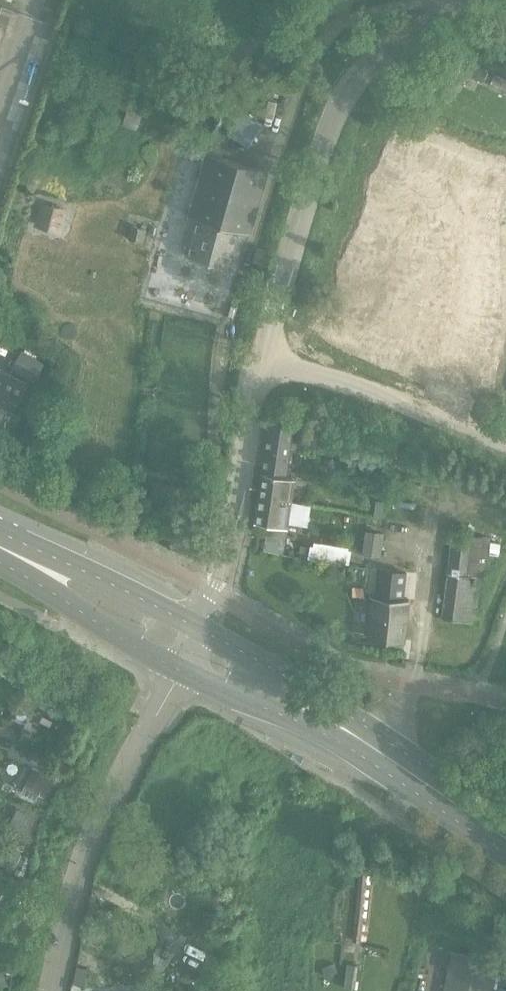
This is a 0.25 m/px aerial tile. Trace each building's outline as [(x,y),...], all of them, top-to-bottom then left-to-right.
[(496,73),(490,87),(505,93),(505,78),(496,73)] [(228,131),(250,144),(263,123),(241,110),(228,131)] [(238,230),(251,234),(268,171),(205,154),(187,217),(195,219),(186,256),(227,268),(238,230)] [(45,205),(38,230),(58,235),(65,210),(45,205)] [(145,229),(131,225),(127,239),(141,243),(145,229)] [(7,347),(15,337),(0,326),(0,342),(7,347)] [(44,363),(22,351),(12,368),(33,381),(44,363)] [(44,365),(27,412),(36,415),(52,368),(44,365)] [(29,382),(0,368),(0,429),(13,435),(22,417),(7,410),(11,401),(18,404),(29,382)] [(270,423),(263,468),(286,471),(287,464),(292,426),(270,423)] [(294,478),(262,473),(259,497),(291,502),(294,478)] [(291,502),(259,497),(256,522),(287,526),(291,502)] [(376,504),(375,515),(383,516),(385,505),(376,504)] [(366,532),(362,554),(374,556),(377,534),(366,532)] [(489,537),(452,534),(442,618),(478,623),(489,537)] [(382,571),(380,596),(408,600),(411,574),(382,571)] [(409,601),(372,597),(368,637),(405,641),(409,601)] [(42,715),(59,724),(72,699),(55,690),(42,715)] [(33,769),(22,792),(42,802),(53,779),(33,769)] [(34,817),(17,809),(9,825),(26,833),(34,817)] [(0,843),(0,863),(14,870),(22,854),(0,843)] [(362,941),(368,884),(372,884),(373,875),(369,875),(370,866),(360,865),(352,940),(362,941)] [(498,960),(452,951),(444,990),(492,990),(498,960)] [(334,961),(322,965),(325,975),(337,971),(334,961)] [(346,963),(343,988),(356,989),(359,966),(358,966),(359,965),(346,963)]
